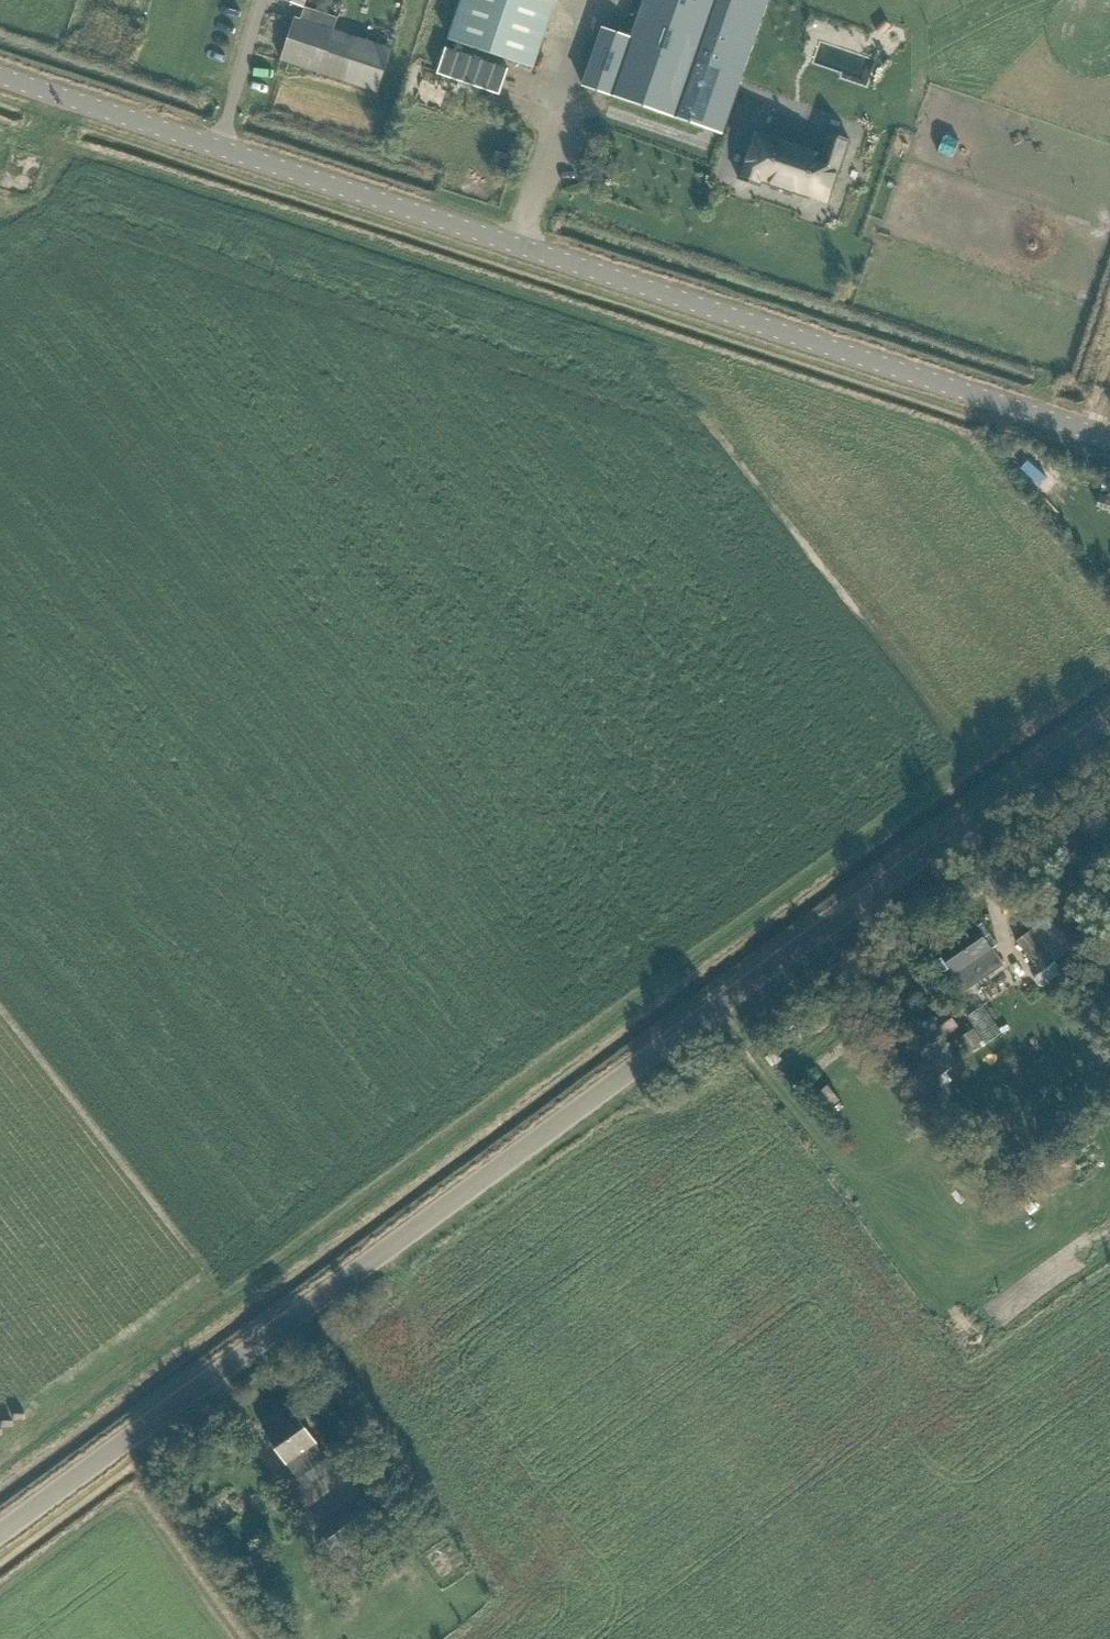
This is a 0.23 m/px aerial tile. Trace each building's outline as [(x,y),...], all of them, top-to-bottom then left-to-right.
[(451,39),(536,67),(558,0),(464,0),(451,39)] [(585,84),(585,85),(616,96),(677,117),(706,127),(751,0),(647,0),(634,37),(605,27),(585,84)] [(339,17),(306,7),(302,19),(297,17),(283,60),(380,92),(394,49),(334,30),(339,17)] [(446,48),(438,74),(500,95),(509,69),(446,48)] [(823,152),(756,129),(740,178),(762,185),(763,180),(811,196),(812,194),(831,200),(851,138),(830,131),(823,152)] [(1057,911),(1016,940),(1040,972),(1036,975),(1036,980),(1040,986),(1045,986),(1064,972),(1056,961),(1060,957),(1068,968),(1084,957),(1076,946),(1080,942),(1057,911)] [(973,924),(938,949),(953,971),(952,971),(964,988),(1001,962),(989,945),(988,946),(973,924)] [(948,1047),(916,1071),(926,1086),(963,1059),(957,1051),(953,1054),(948,1047)] [(295,1411),(265,1433),(296,1476),(327,1455),(295,1411)]
